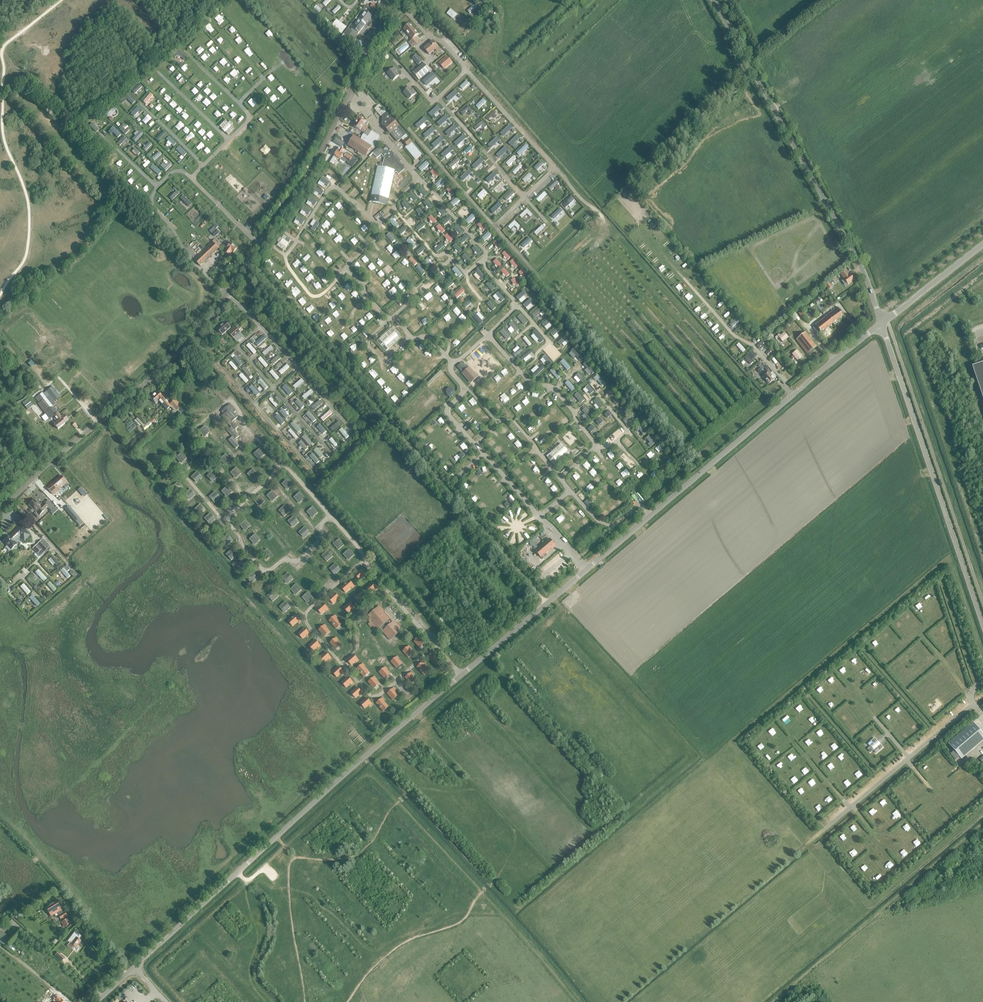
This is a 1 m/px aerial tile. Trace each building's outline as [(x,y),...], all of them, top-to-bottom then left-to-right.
[(472,15),(479,9),(477,7),(470,13),(472,15)] [(341,34),(346,28),(334,18),(329,25),(341,34)] [(359,33),(365,25),(359,21),(358,23),(357,22),(355,25),(356,25),(353,29),(359,33)] [(403,30),(412,40),(419,35),(410,24),(403,30)] [(348,29),(340,38),(341,39),(349,45),(357,36),(348,29)] [(419,44),(415,39),(409,43),(413,49),(419,44)] [(436,50),(438,52),(441,49),(439,47),(433,41),(424,49),(430,55),(436,50)] [(178,50),(172,55),(175,58),(178,55),(184,60),(186,58),(178,50)] [(418,58),(416,55),(411,59),(418,66),(423,62),(419,57),(418,58)] [(451,62),(446,57),(438,64),(443,70),(451,62)] [(413,72),(419,80),(431,71),(424,63),(413,72)] [(387,73),(393,81),(399,75),(396,72),(398,70),(395,67),(387,73)] [(432,73),(423,81),(427,86),(436,78),(432,73)] [(467,81),(458,89),(460,91),(469,84),(467,81)] [(139,96),(142,92),(137,87),(133,91),(139,96)] [(413,89),(412,91),(409,87),(403,92),(409,99),(417,93),(413,89)] [(122,97),(126,101),(128,99),(129,100),(129,99),(129,98),(131,96),(128,92),(122,97)] [(484,100),(476,107),(479,109),(486,102),(484,100)] [(460,112),(463,116),(466,113),(468,111),(471,114),(474,111),(469,105),(460,112)] [(112,106),(104,114),(108,118),(116,110),(112,106)] [(494,110),(485,118),(488,121),(492,117),(494,119),(497,116),(495,114),(496,113),(494,110)] [(119,117),(112,123),(114,125),(115,125),(116,126),(119,123),(118,122),(121,119),(119,117)] [(365,131),(368,127),(367,126),(369,123),(359,117),(358,117),(356,119),(357,121),(354,127),(364,133),(365,131)] [(226,121),(220,127),(222,129),(221,130),(225,134),(226,134),(228,136),(234,131),(231,127),(234,125),(230,122),(228,124),(226,121)] [(482,121),(474,128),(476,130),(482,125),(484,128),(487,126),(482,121)] [(89,126),(96,132),(99,130),(92,123),(89,126)] [(125,135),(130,130),(128,128),(127,126),(124,129),(124,128),(126,126),(124,124),(119,128),(125,135)] [(420,153),(397,127),(390,133),(397,141),(400,139),(408,148),(402,153),(410,162),(420,153)] [(112,131),(119,137),(121,135),(114,129),(112,131)] [(133,129),(127,135),(129,137),(132,134),(134,136),(136,133),(135,132),(135,131),(133,129)] [(164,131),(156,139),(158,142),(167,134),(164,131)] [(364,155),(366,156),(378,137),(371,132),(368,137),(364,135),(360,141),(354,137),(348,145),(359,152),(357,154),(363,157),(364,155)] [(124,136),(117,143),(120,146),(122,144),(123,145),(127,142),(127,143),(129,141),(124,136)] [(176,143),(169,137),(167,139),(171,143),(170,143),(171,145),(172,144),(174,145),(176,143)] [(525,144),(516,153),(520,157),(529,148),(525,144)] [(187,154),(179,146),(176,149),(184,156),(187,154)] [(405,169),(399,163),(401,161),(398,158),(396,160),(389,152),(390,151),(387,147),(383,150),(382,150),(380,147),(373,153),(377,158),(382,154),(384,156),(399,174),(405,169)] [(349,163),(353,157),(347,153),(345,152),(340,148),(338,151),(334,156),(340,160),(345,163),(346,161),(349,163)] [(141,166),(144,169),(151,162),(142,154),(141,155),(142,156),(140,158),(145,163),(141,166)] [(513,157),(506,164),(508,166),(516,159),(513,157)] [(457,158),(448,165),(451,169),(457,164),(459,163),(458,162),(460,161),(457,158)] [(421,172),(429,164),(426,161),(418,168),(421,172)] [(543,164),(541,162),(537,166),(536,165),(533,167),(537,170),(540,167),(542,169),(544,167),(542,165),(543,164)] [(166,166),(165,165),(163,163),(160,166),(163,169),(163,168),(166,171),(172,165),(169,163),(166,166)] [(160,172),(153,164),(150,166),(158,174),(160,172)] [(520,165),(514,171),(516,173),(520,170),(521,171),(522,169),(521,168),(522,167),(520,165)] [(394,170),(378,167),(370,202),(387,205),(394,170)] [(436,179),(439,176),(433,169),(430,172),(436,179)] [(522,181),(524,184),(532,176),(529,173),(522,181)] [(437,189),(445,182),(442,178),(434,186),(437,189)] [(556,181),(549,188),(551,190),(556,186),(557,186),(557,185),(558,184),(556,181)] [(502,182),(495,189),(497,191),(504,184),(502,182)] [(418,190),(424,198),(427,195),(421,187),(418,190)] [(452,196),(455,193),(450,187),(446,190),(452,196)] [(484,190),(477,196),(480,198),(486,192),(484,190)] [(511,191),(504,198),(506,200),(513,193),(511,191)] [(408,195),(414,202),(418,199),(411,192),(408,195)] [(544,192),(536,200),(539,202),(547,195),(544,192)] [(453,207),(461,199),(458,196),(450,203),(453,207)] [(571,198),(563,205),(565,207),(573,200),(571,198)] [(423,203),(430,210),(433,207),(427,200),(423,203)] [(401,204),(408,211),(411,208),(405,201),(401,204)] [(499,203),(491,211),(494,213),(502,205),(499,203)] [(436,209),(443,216),(446,213),(439,206),(436,209)] [(416,210),(422,218),(425,215),(419,208),(416,210)] [(560,208),(551,216),(554,219),(555,217),(557,219),(558,218),(556,216),(560,213),(561,215),(562,214),(561,212),(562,211),(560,208)] [(527,209),(520,216),(522,219),(527,214),(531,218),(533,215),(529,212),(529,211),(527,209)] [(468,224),(476,217),(473,214),(465,221),(468,224)] [(437,222),(431,215),(428,218),(434,224),(437,222)] [(444,226),(452,219),(449,216),(441,222),(444,226)] [(389,221),(396,229),(399,226),(392,218),(389,221)] [(515,221),(508,227),(510,230),(515,226),(517,229),(520,227),(515,221)] [(418,231),(426,225),(423,222),(416,228),(418,231)] [(483,232),(486,229),(480,222),(477,225),(483,232)] [(445,231),(439,224),(436,227),(442,234),(445,231)] [(460,235),(463,232),(457,225),(453,228),(460,235)] [(401,235),(408,229),(405,226),(398,232),(401,235)] [(542,226),(534,233),(537,236),(545,228),(542,226)] [(484,242),(492,235),(489,231),(481,239),(484,242)] [(192,244),(199,237),(195,233),(189,240),(192,244)] [(450,243),(453,240),(447,234),(444,236),(450,243)] [(284,250),(291,240),(284,235),(282,238),(280,237),(277,241),(279,242),(277,245),(284,250)] [(466,235),(459,241),(461,245),(469,238),(466,235)] [(406,241),(413,249),(417,246),(410,238),(406,241)] [(529,238),(522,245),(524,248),(532,241),(529,238)] [(194,260),(201,266),(221,247),(215,240),(194,260)] [(239,249),(230,244),(226,241),(223,247),(227,249),(225,253),(231,256),(233,253),(236,255),(239,249)] [(499,250),(502,247),(497,241),(493,244),(499,250)] [(441,243),(434,250),(437,253),(444,247),(441,243)] [(459,254),(462,251),(456,243),(453,246),(459,254)] [(418,256),(426,249),(423,246),(415,252),(418,256)] [(472,249),(479,256),(482,253),(475,246),(472,249)] [(508,260),(511,257),(505,251),(502,253),(508,260)] [(468,264),(471,261),(465,254),(462,257),(468,264)] [(424,262),(431,270),(435,267),(427,259),(424,262)] [(498,269),(502,266),(496,259),(493,262),(498,269)] [(459,278),(462,275),(455,267),(452,270),(459,278)] [(510,274),(504,268),(501,271),(506,277),(510,274)] [(481,279),(484,276),(478,269),(475,272),(481,279)] [(436,275),(442,282),(446,279),(439,272),(436,275)] [(842,277),(845,281),(848,284),(854,279),(848,272),(842,277)] [(452,279),(445,285),(448,289),(455,282),(452,279)] [(492,291),(495,288),(489,282),(486,284),(492,291)] [(454,295),(457,298),(465,291),(462,288),(454,295)] [(501,302),(504,299),(499,292),(495,295),(501,302)] [(470,299),(463,305),(466,308),(473,302),(470,299)] [(493,311),(496,308),(490,301),(487,304),(493,311)] [(815,325),(821,333),(843,315),(837,308),(827,315),(815,325)] [(541,310),(535,315),(536,317),(542,313),(545,316),(547,315),(542,309),(540,310),(541,310)] [(477,313),(483,320),(487,317),(481,310),(477,313)] [(518,317),(525,325),(528,322),(521,314),(518,317)] [(543,328),(551,321),(549,318),(541,326),(543,328)] [(218,329),(223,335),(231,327),(226,321),(218,329)] [(509,324),(516,332),(520,329),(512,321),(509,324)] [(229,334),(238,343),(244,337),(239,331),(241,329),(238,326),(229,334)] [(500,331),(507,340),(511,337),(503,328),(500,331)] [(391,329),(377,341),(386,352),(400,339),(391,329)] [(778,337),(782,342),(788,337),(784,333),(778,337)] [(797,340),(808,354),(817,347),(806,333),(797,340)] [(534,343),(541,337),(538,334),(531,340),(534,343)] [(264,335),(255,343),(258,346),(266,338),(264,335)] [(523,338),(529,346),(532,345),(525,337),(523,338)] [(219,342),(224,346),(228,342),(224,338),(219,342)] [(212,342),(205,348),(207,351),(211,347),(212,348),(214,347),(213,345),(214,344),(212,342)] [(246,346),(254,354),(256,352),(249,343),(246,346)] [(265,356),(273,348),(271,346),(267,349),(266,348),(263,351),(264,352),(262,353),(265,356)] [(571,358),(578,352),(576,349),(569,355),(571,358)] [(531,350),(524,357),(526,360),(533,353),(531,350)] [(757,356),(750,350),(745,355),(752,362),(757,356)] [(792,354),(797,361),(802,357),(797,350),(792,354)] [(542,357),(549,364),(551,361),(545,354),(542,357)] [(279,355),(271,362),(273,365),(281,358),(279,355)] [(242,365),(235,357),(233,359),(240,367),(242,365)] [(258,359),(266,368),(268,365),(261,357),(258,359)] [(229,363),(235,370),(238,368),(231,361),(229,363)] [(467,365),(461,363),(457,367),(463,373),(462,374),(471,384),(478,377),(470,367),(469,367),(467,365)] [(972,367),(982,400),(982,363),(972,367)] [(287,364),(279,372),(281,374),(289,367),(287,364)] [(762,377),(769,384),(774,379),(770,374),(772,372),(767,366),(765,368),(768,372),(762,377)] [(242,369),(249,377),(251,374),(247,369),(246,367),(245,368),(244,367),(242,369)] [(532,374),(534,377),(543,369),(540,367),(532,374)] [(270,372),(276,380),(279,378),(272,370),(270,372)] [(426,385),(428,387),(442,372),(441,370),(426,385)] [(249,381),(242,373),(239,376),(246,383),(249,381)] [(585,381),(578,373),(576,375),(579,379),(578,379),(580,381),(581,380),(582,383),(585,381)] [(258,381),(265,390),(268,387),(261,379),(258,381)] [(302,379),(293,386),(296,389),(304,382),(302,379)] [(260,393),(252,385),(250,388),(254,393),(253,394),(255,395),(255,394),(257,396),(260,393)] [(283,388),(290,396),(293,393),(286,385),(283,388)] [(54,401),(60,397),(52,388),(47,392),(46,391),(42,393),(36,398),(51,418),(56,414),(59,418),(58,419),(59,421),(55,424),(58,429),(66,423),(65,422),(69,420),(64,414),(61,417),(58,413),(53,406),(56,404),(54,401)] [(305,400),(314,393),(311,390),(305,394),(304,395),(302,397),(305,400)] [(163,397),(162,397),(157,392),(150,398),(156,404),(159,401),(167,410),(171,406),(163,397)] [(269,399),(276,408),(278,406),(271,397),(269,399)] [(171,404),(180,414),(185,410),(175,399),(171,404)] [(296,402),(302,409),(304,406),(298,399),(296,402)] [(320,400),(312,408),(314,410),(323,403),(320,400)] [(24,405),(28,409),(33,405),(30,401),(24,405)] [(229,441),(236,449),(240,445),(236,441),(237,440),(237,439),(239,437),(235,432),(237,431),(236,430),(239,427),(235,422),(236,421),(235,420),(238,418),(234,414),(236,411),(230,404),(222,412),(224,414),(222,417),(232,428),(228,432),(233,437),(229,441)] [(267,406),(273,413),(275,411),(269,404),(267,406)] [(279,411),(286,419),(289,416),(283,409),(279,411)] [(306,414),(313,422),(316,420),(309,411),(306,414)] [(330,411),(321,418),(323,421),(332,414),(330,411)] [(275,416),(281,422),(283,420),(277,414),(275,416)] [(136,419),(143,427),(145,425),(138,418),(136,419)] [(339,421),(330,429),(333,431),(341,424),(339,421)] [(291,424),(298,433),(302,430),(294,422),(291,424)] [(316,426),(323,434),(326,432),(319,423),(316,426)] [(208,433),(208,434),(210,432),(205,426),(199,431),(201,433),(202,432),(205,436),(208,433)] [(340,430),(346,439),(349,436),(343,428),(340,430)] [(288,431),(295,439),(298,437),(291,429),(288,431)] [(302,437),(309,445),(312,443),(305,435),(302,437)] [(329,440),(335,446),(337,444),(332,438),(329,440)] [(299,443),(305,451),(308,448),(301,441),(299,443)] [(546,456),(555,465),(569,452),(560,443),(546,456)] [(324,456),(319,451),(320,451),(320,450),(319,449),(318,449),(317,448),(314,451),(321,458),(324,456)] [(263,456),(264,457),(266,455),(260,449),(254,454),(256,456),(257,455),(260,459),(263,456)] [(242,452),(251,462),(253,459),(245,450),(242,452)] [(185,460),(187,458),(181,452),(176,458),(178,460),(178,459),(181,463),(185,460)] [(229,461),(229,462),(231,460),(226,454),(220,459),(222,461),(223,460),(226,464),(229,461)] [(310,456),(317,464),(319,461),(313,454),(310,456)] [(200,465),(202,467),(208,462),(203,455),(201,457),(201,458),(198,461),(201,464),(200,465)] [(239,475),(240,475),(241,474),(236,467),(230,473),(232,475),(233,474),(236,478),(239,475)] [(166,477),(168,480),(174,474),(169,469),(167,471),(168,471),(164,474),(167,477),(166,477)] [(257,476),(259,475),(253,469),(247,474),(249,476),(250,476),(253,479),(257,476)] [(216,478),(218,477),(213,471),(207,476),(209,478),(210,478),(212,481),(216,478)] [(199,479),(200,479),(202,478),(197,472),(191,477),(193,479),(196,482),(199,479)] [(47,488),(53,495),(67,483),(61,476),(47,488)] [(291,486),(293,485),(288,479),(283,484),(284,486),(285,485),(288,489),(291,486)] [(175,490),(177,493),(183,488),(178,482),(175,484),(176,485),(173,487),(175,490)] [(231,493),(231,494),(233,492),(227,486),(222,491),(224,493),(225,493),(228,496),(231,493)] [(85,500),(87,498),(78,487),(74,490),(80,499),(82,497),(85,500)] [(193,496),(193,497),(196,495),(190,489),(184,494),(186,496),(187,496),(189,499),(193,496)] [(276,498),(278,496),(273,490),(268,495),(269,497),(270,497),(273,500),(276,498)] [(58,498),(64,505),(72,498),(66,491),(58,498)] [(217,499),(218,499),(220,498),(215,492),(209,497),(211,499),(211,498),(214,501),(217,499)] [(303,500),(305,498),(300,492),(295,497),(296,499),(297,499),(300,502),(303,500)] [(262,502),(263,503),(265,501),(260,495),(254,500),(256,502),(257,502),(259,505),(262,502)] [(43,503),(40,506),(35,502),(37,501),(34,500),(29,505),(39,515),(47,507),(43,503)] [(197,513),(199,515),(205,510),(200,504),(198,506),(199,506),(195,510),(198,513),(197,513)] [(283,515),(284,517),(291,511),(285,505),(283,507),(284,508),(280,511),(283,515)] [(65,510),(79,526),(83,522),(69,507),(65,510)] [(316,514),(316,515),(318,513),(313,507),(308,512),(309,514),(310,513),(313,517),(316,514)] [(213,520),(215,519),(210,513),(204,518),(206,521),(207,520),(209,523),(213,520)] [(296,524),(297,524),(299,522),(294,516),(288,521),(290,524),(290,523),(293,527),(296,524)] [(53,520),(60,528),(63,526),(56,518),(53,520)] [(248,528),(250,526),(245,520),(240,525),(241,527),(242,527),(245,530),(248,528)] [(9,536),(3,542),(11,550),(17,544),(14,541),(20,535),(25,540),(29,536),(21,527),(10,537),(9,536)] [(307,534),(308,535),(311,533),(305,527),(299,532),(301,534),(304,537),(307,534)] [(258,541),(259,542),(261,540),(255,534),(250,539),(251,541),(252,540),(255,544),(258,541)] [(225,544),(227,546),(233,541),(227,535),(226,536),(226,537),(223,540),(225,544)] [(337,548),(339,550),(345,545),(340,539),(338,541),(338,542),(335,545),(338,548),(337,548)] [(533,552),(540,560),(554,547),(548,539),(533,552)] [(37,545),(44,552),(48,547),(42,541),(37,545)] [(230,559),(231,561),(238,555),(232,549),(230,551),(231,552),(227,555),(230,559)] [(270,556),(270,557),(272,555),(267,549),(261,554),(263,556),(264,555),(267,559),(270,556)] [(353,557),(355,555),(350,549),(344,554),(346,556),(350,559),(353,557)] [(325,560),(327,562),(333,556),(328,551),(326,553),(327,553),(323,557),(326,560),(325,560)] [(50,558),(56,565),(59,563),(53,556),(50,558)] [(248,565),(251,563),(245,557),(239,562),(241,565),(241,564),(244,568),(248,565)] [(338,571),(338,572),(340,570),(335,564),(329,569),(331,571),(334,574),(338,571)] [(60,571),(67,579),(70,576),(64,568),(60,571)] [(35,573),(44,582),(47,579),(38,570),(35,573)] [(355,575),(359,580),(366,575),(361,570),(355,575)] [(255,580),(255,581),(257,579),(252,573),(246,578),(248,580),(251,583),(255,580)] [(291,581),(293,579),(288,573),(282,578),(284,580),(285,580),(288,583),(291,581)] [(341,587),(346,593),(353,586),(349,580),(341,587)] [(47,585),(54,592),(57,589),(50,582),(47,585)] [(366,588),(371,593),(377,588),(372,582),(366,588)] [(20,587),(27,595),(30,592),(24,584),(20,587)] [(299,592),(301,590),(296,585),(291,590),(292,591),(293,591),(296,595),(299,592)] [(271,600),(273,602),(279,596),(274,591),(272,593),(273,593),(269,597),(272,600),(271,600)] [(312,600),(314,599),(309,593),(303,598),(305,600),(305,599),(309,603),(312,600)] [(328,599),(333,604),(339,598),(335,593),(328,599)] [(354,598),(359,604),(365,598),(361,593),(354,598)] [(288,610),(291,608),(286,602),(280,607),(282,609),(285,612),(288,610)] [(317,609),(321,614),(328,609),(323,603),(317,609)] [(344,608),(348,613),(354,608),(350,603),(344,608)] [(394,621),(393,622),(379,607),(367,617),(369,620),(368,621),(370,623),(368,624),(371,628),(373,626),(374,628),(375,627),(378,630),(379,628),(390,640),(402,630),(394,621)] [(288,621),(293,627),(300,619),(296,614),(288,621)] [(329,621),(336,629),(341,624),(334,616),(329,621)] [(319,630),(324,637),(329,632),(324,626),(319,630)] [(298,634),(303,639),(309,633),(304,628),(298,634)] [(414,642),(419,648),(425,643),(419,637),(414,642)] [(330,643),(336,649),(341,645),(335,638),(330,643)] [(309,646),(313,651),(320,645),(315,640),(309,646)] [(403,651),(408,658),(414,653),(408,647),(403,651)] [(319,658),(324,663),(330,658),(326,652),(319,658)] [(428,658),(434,664),(439,659),(433,653),(428,658)] [(347,660),(351,665),(358,660),(353,655),(347,660)] [(391,662),(396,668),(402,664),(396,657),(391,662)] [(417,667),(424,675),(429,671),(422,663),(417,667)] [(357,669),(364,677),(369,673),(362,665),(357,669)] [(332,672),(337,677),(343,672),(338,667),(332,672)] [(379,673),(385,679),(390,674),(384,668),(379,673)] [(405,678),(411,684),(416,680),(410,673),(405,678)] [(341,683),(346,688),(352,682),(348,677),(341,683)] [(368,682),(374,689),(379,684),(373,678),(368,682)] [(351,693),(355,698),(362,693),(357,687),(351,693)] [(387,694),(393,700),(398,695),(392,689),(387,694)] [(360,703),(365,709),(371,703),(366,698),(360,703)] [(376,704),(383,712),(388,707),(381,699),(376,704)] [(961,759),(982,740),(982,736),(972,722),(947,743),(954,750),(950,754),(955,760),(959,757),(961,759)] [(883,748),(874,739),(869,743),(871,747),(870,748),(873,751),(874,751),(875,753),(883,748)] [(56,902),(55,903),(52,898),(44,903),(47,908),(46,908),(47,909),(46,910),(48,913),(49,912),(52,916),(58,912),(60,915),(59,916),(61,920),(67,916),(65,912),(63,913),(61,910),(56,902)] [(9,927),(13,933),(18,929),(14,923),(9,927)] [(4,946),(10,938),(1,930),(0,931),(0,942),(4,946)] [(74,946),(76,948),(81,941),(76,937),(71,943),(70,942),(67,946),(71,949),(74,946)]
